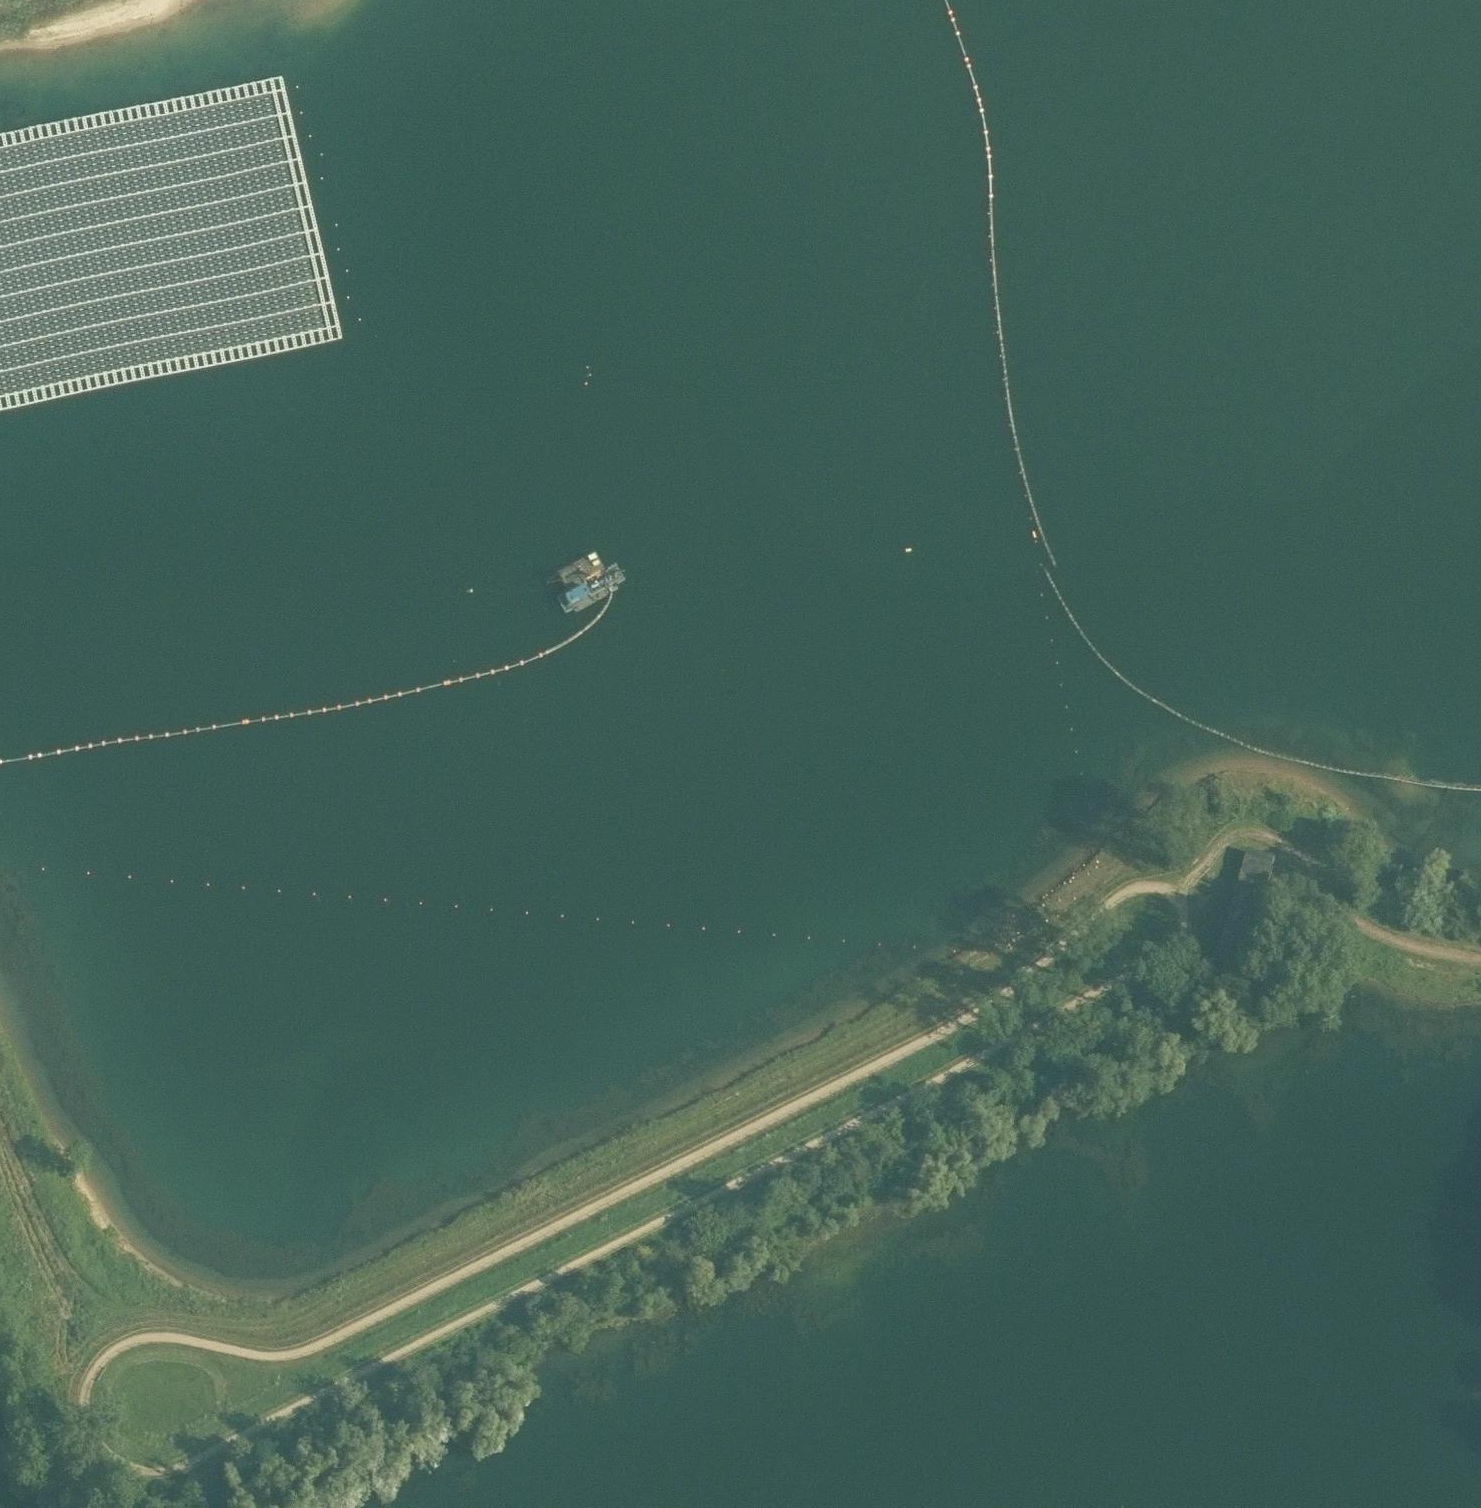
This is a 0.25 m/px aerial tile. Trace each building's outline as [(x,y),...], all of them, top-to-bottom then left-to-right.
[(1245,967),(1273,858),(1246,851),(1219,960),(1245,967)]
